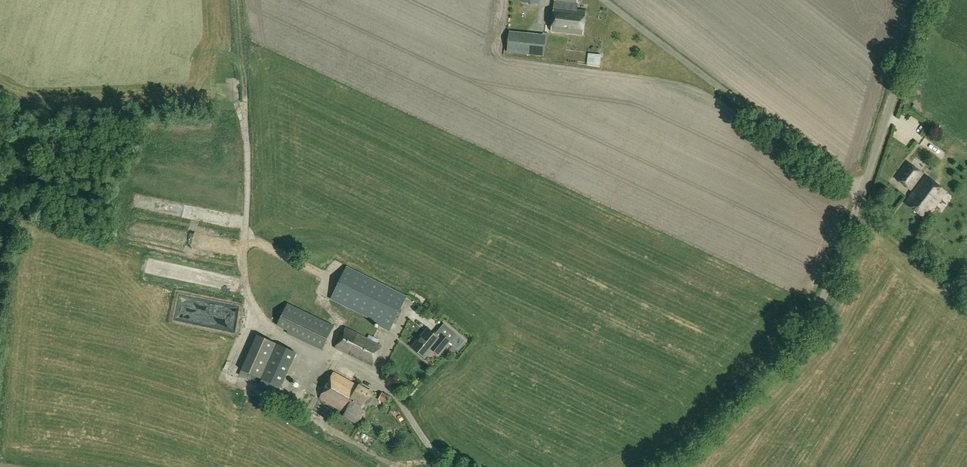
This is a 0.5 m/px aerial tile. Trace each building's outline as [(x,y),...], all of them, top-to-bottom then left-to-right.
[(555,7),(552,31),(584,34),(586,11),(578,10),(579,0),(555,0),(555,7)] [(527,53),(529,34),(509,32),(508,51),(527,53)] [(600,67),(601,55),(589,53),(587,66),(600,67)] [(923,174),(909,163),(896,179),(911,190),(923,174)] [(947,192),(926,177),(906,204),(927,220),(947,192)] [(391,331),(408,297),(348,267),(332,299),(382,324),(381,326),(391,331)] [(324,348),(334,326),(289,304),(278,326),(324,348)] [(374,366),(383,346),(346,328),(336,348),(374,366)] [(429,329),(413,347),(425,358),(433,349),(440,355),(451,342),(442,335),(439,338),(429,329)] [(278,395),(298,353),(259,336),(243,371),(263,380),(260,387),(278,395)] [(335,375),(322,400),(347,413),(345,416),(359,424),(376,394),(361,386),(360,388),(335,375)] [(389,406),(393,398),(383,393),(379,401),(389,406)]
